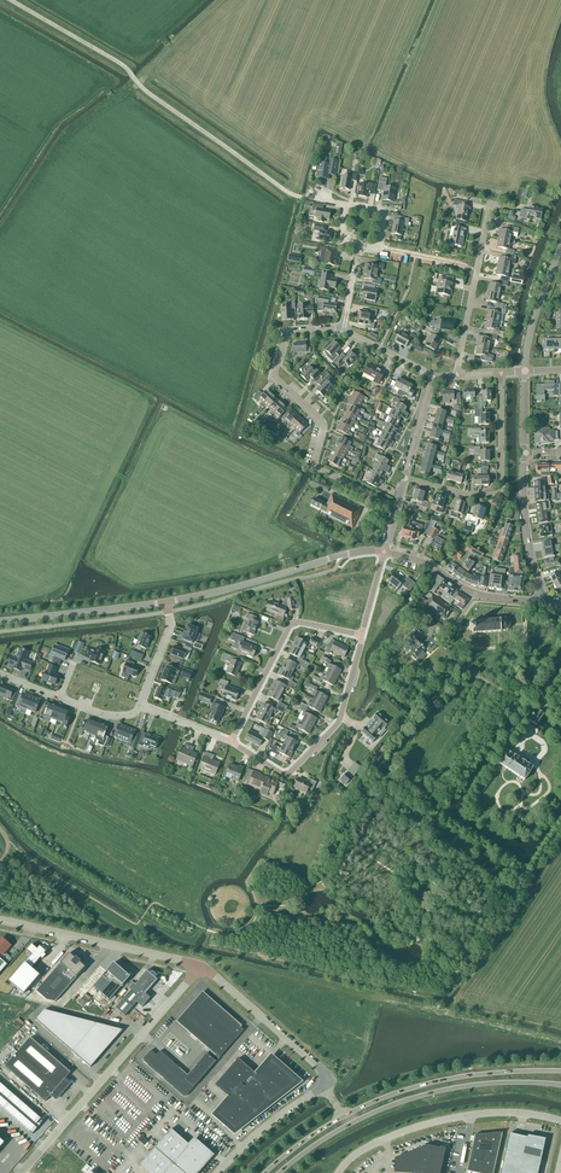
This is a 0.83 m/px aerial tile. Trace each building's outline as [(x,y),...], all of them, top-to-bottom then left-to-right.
[(336,176),(338,161),(329,160),(328,165),(319,163),(317,176),(328,178),(329,173),(331,174),(331,175),(336,176)] [(355,181),(357,174),(347,172),(346,177),(343,176),(341,188),(349,190),(351,181),(355,181)] [(387,179),(379,178),(377,190),(381,191),(382,191),(383,192),(384,191),(383,200),(393,201),(395,189),(394,189),(394,187),(386,187),(386,188),(385,187),(387,179)] [(374,193),(376,184),(369,183),(368,185),(360,184),(358,196),(367,198),(368,192),(374,193)] [(467,221),(470,209),(466,208),(467,203),(454,200),(453,206),(458,207),(456,219),(467,221)] [(331,212),(331,211),(323,210),(324,206),(313,204),(312,208),(314,209),(314,211),(316,212),(316,217),(319,218),(319,220),(320,222),(322,222),(324,221),(324,218),(329,219),(328,219),(329,212),(331,212)] [(538,208),(530,206),(529,210),(522,209),(520,218),(531,220),(532,216),(535,217),(535,219),(540,220),(542,211),(537,210),(538,208)] [(408,226),(409,219),(400,217),(399,222),(394,221),(392,234),(396,235),(396,236),(396,237),(397,239),(398,240),(399,240),(400,241),(401,236),(403,225),(408,226)] [(459,228),(459,224),(452,222),(451,227),(452,227),(455,227),(453,238),(449,237),(448,244),(463,247),(464,240),(466,230),(466,229),(459,228)] [(330,242),(332,233),(324,232),(325,227),(315,225),(314,230),(320,231),(318,239),(326,241),(326,242),(330,242)] [(498,239),(511,241),(512,236),(517,237),(519,229),(506,226),(505,231),(500,230),(498,239)] [(509,250),(511,241),(498,239),(497,248),(506,249),(505,254),(513,256),(514,251),(509,250)] [(322,248),(319,263),(324,264),(335,266),(335,265),(338,266),(339,259),(336,259),(337,251),(326,249),(322,248)] [(513,260),(513,256),(505,254),(504,258),(499,257),(497,266),(510,269),(511,260),(513,260)] [(364,272),(378,274),(379,270),(383,271),(384,265),(376,263),(375,266),(365,265),(364,272)] [(508,277),(510,269),(497,266),(495,275),(501,276),(500,281),(508,282),(509,278),(508,277)] [(377,278),(378,274),(364,272),(362,278),(372,280),(372,284),(380,285),(382,279),(377,278)] [(332,275),(322,273),(319,289),(329,291),(329,287),(335,288),(337,280),(329,279),(329,275),(331,276),(332,275)] [(450,296),(453,283),(444,281),(445,278),(439,277),(437,285),(440,285),(438,294),(450,296)] [(507,287),(508,282),(500,281),(499,285),(490,283),(488,292),(500,295),(502,286),(507,287)] [(375,304),(378,290),(375,290),(375,286),(363,284),(362,287),(364,288),(362,302),(362,299),(375,301),(375,304)] [(498,303),(500,295),(488,292),(486,301),(496,303),(495,307),(506,309),(506,305),(504,304),(498,303)] [(335,314),(337,304),(328,303),(329,298),(320,296),(318,304),(317,304),(317,312),(323,311),(335,314)] [(282,319),(292,318),(291,309),(295,309),(295,300),(290,301),(290,306),(281,307),(282,319)] [(307,307),(307,306),(298,306),(299,319),(308,319),(307,314),(309,314),(313,314),(313,306),(307,307)] [(506,310),(506,309),(495,307),(494,312),(488,311),(487,320),(499,322),(501,313),(502,314),(502,313),(504,314),(505,312),(509,313),(509,310),(506,310)] [(359,317),(371,319),(372,315),(376,316),(377,310),(368,309),(368,312),(360,311),(359,317)] [(370,322),(371,319),(359,317),(358,323),(366,324),(365,328),(374,329),(375,323),(370,322)] [(436,333),(438,329),(440,330),(452,332),(455,320),(442,318),(442,320),(438,319),(437,322),(432,321),(430,325),(429,324),(427,328),(436,333)] [(502,323),(499,322),(487,320),(485,329),(489,329),(488,334),(489,334),(498,336),(503,337),(504,332),(499,331),(499,327),(501,327),(502,323)] [(434,336),(436,333),(427,328),(424,332),(432,335),(426,346),(436,351),(441,340),(434,336)] [(409,337),(400,332),(395,341),(406,347),(409,341),(413,343),(416,336),(411,333),(409,337)] [(497,340),(498,336),(489,334),(489,339),(479,337),(477,346),(490,348),(491,339),(497,340)] [(560,349),(560,340),(545,340),(545,348),(552,348),(552,349),(560,349)] [(333,363),(339,356),(336,353),(341,348),(333,341),(324,352),(327,357),(333,363)] [(306,344),(306,343),(293,344),(294,356),(295,356),(294,353),(306,352),(306,353),(311,353),(310,344),(306,344)] [(488,355),(490,348),(477,346),(475,355),(481,356),(481,360),(492,363),(494,356),(488,355)] [(353,360),(356,357),(350,351),(345,357),(342,354),(336,361),(341,365),(344,362),(348,366),(349,365),(350,365),(354,361),(353,360)] [(364,373),(362,376),(367,379),(368,376),(375,379),(373,381),(379,384),(385,372),(381,371),(381,370),(373,366),(369,364),(364,373)] [(313,371),(308,367),(300,376),(307,382),(311,378),(315,381),(321,375),(315,369),(313,371)] [(321,386),(317,390),(324,396),(330,390),(330,391),(333,388),(332,387),(333,387),(328,383),(332,379),(326,374),(321,379),(318,383),(321,386)] [(399,396),(406,382),(398,379),(396,383),(392,381),(389,388),(393,390),(394,387),(399,390),(396,394),(399,396)] [(554,385),(554,381),(545,381),(545,385),(536,385),(536,396),(537,396),(537,402),(540,402),(542,402),(544,402),(545,396),(544,396),(544,390),(554,390),(554,396),(559,396),(560,396),(560,384),(559,384),(559,385),(554,385)] [(406,382),(399,396),(401,397),(403,392),(408,394),(407,397),(411,399),(414,392),(410,390),(413,386),(406,382)] [(381,390),(375,387),(371,394),(377,398),(381,390)] [(260,392),(253,399),(256,402),(258,399),(262,402),(259,405),(261,407),(264,404),(272,395),(267,390),(263,395),(260,392)] [(464,398),(474,398),(474,390),(464,390),(464,398)] [(443,403),(449,403),(449,400),(454,400),(453,391),(442,391),(443,403)] [(350,398),(361,404),(363,400),(367,401),(368,399),(354,392),(350,398)] [(478,410),(482,410),(482,406),(485,406),(485,401),(491,401),(491,392),(482,392),(483,401),(481,401),(481,402),(478,403),(478,410)] [(264,404),(261,407),(263,409),(266,406),(269,409),(277,400),(272,395),(264,404)] [(359,408),(361,404),(350,398),(347,404),(349,405),(349,406),(360,412),(363,413),(364,411),(359,408)] [(394,410),(407,417),(408,414),(404,412),(407,407),(398,403),(400,400),(397,398),(396,399),(394,398),(392,401),(397,404),(394,410)] [(277,400),(269,409),(272,411),(269,414),(271,416),(274,413),(282,404),(277,400)] [(271,416),(269,419),(271,420),(273,418),(276,415),(279,418),(287,409),(282,404),(274,413),(271,416)] [(358,415),(360,412),(349,406),(346,412),(356,418),(360,420),(361,417),(358,415)] [(394,410),(392,409),(388,416),(391,418),(391,417),(399,422),(401,417),(405,420),(407,417),(394,410)] [(437,410),(435,417),(444,419),(446,412),(437,410)] [(482,410),(478,410),(475,410),(474,417),(478,417),(478,424),(481,424),(481,425),(489,425),(489,424),(491,424),(491,420),(489,420),(489,414),(482,414),(482,410)] [(287,427),(298,415),(292,411),(282,422),(284,424),(286,422),(288,424),(286,426),(287,427)] [(355,421),(356,418),(346,412),(343,419),(353,424),(357,426),(358,423),(355,421)] [(294,429),(303,420),(298,415),(287,427),(288,428),(291,426),(294,429)] [(391,417),(391,418),(390,418),(387,417),(385,422),(387,423),(387,424),(399,431),(401,428),(397,426),(399,422),(391,417)] [(435,417),(434,424),(442,426),(444,419),(435,417)] [(352,428),(353,424),(343,419),(340,425),(350,430),(354,432),(355,429),(352,428)] [(303,420),(294,429),(298,432),(295,435),(297,437),(308,425),(303,420)] [(398,434),(399,431),(387,424),(383,431),(392,436),(394,432),(398,434)] [(434,424),(432,431),(440,433),(442,426),(434,424)] [(349,433),(350,430),(340,425),(337,430),(351,437),(352,435),(349,433)] [(481,436),(481,438),(478,438),(477,439),(477,442),(478,443),(481,443),(489,444),(489,432),(481,432),(481,433),(479,433),(479,429),(470,429),(470,436),(481,436)] [(549,429),(535,430),(536,440),(535,440),(535,444),(539,444),(539,443),(549,443),(549,441),(560,440),(558,440),(557,431),(549,432),(549,429)] [(389,440),(392,436),(383,431),(379,439),(392,445),(393,442),(389,440)] [(432,431),(430,438),(435,439),(434,442),(438,443),(438,440),(440,433),(432,431)] [(337,444),(352,451),(353,448),(349,447),(351,443),(341,437),(337,444)] [(390,448),(392,445),(379,439),(376,446),(384,450),(386,446),(390,448)] [(350,453),(352,451),(337,444),(334,450),(345,455),(347,452),(350,453)] [(426,452),(435,454),(437,447),(428,445),(426,452)] [(489,461),(489,451),(480,451),(480,447),(473,447),(473,449),(469,449),(469,454),(481,454),(481,461),(489,461)] [(343,459),(345,455),(334,450),(331,456),(345,463),(347,461),(343,459)] [(433,461),(435,454),(426,452),(424,459),(433,461)] [(376,464),(389,470),(390,467),(386,465),(389,461),(380,456),(377,455),(375,458),(376,460),(378,461),(376,464)] [(344,466),(345,463),(331,456),(328,462),(339,468),(341,464),(344,466)] [(432,465),(433,461),(424,459),(422,466),(431,468),(433,469),(440,471),(441,468),(432,465)] [(387,473),(389,470),(376,464),(373,471),(381,475),(383,471),(387,473)] [(549,464),(536,464),(537,468),(536,468),(536,471),(537,471),(537,472),(540,472),(540,476),(549,476),(549,470),(560,469),(560,464),(549,464)] [(454,482),(458,466),(455,465),(453,473),(449,472),(447,480),(454,482)] [(429,475),(431,468),(422,466),(420,473),(429,475)] [(458,466),(454,482),(461,484),(462,481),(465,482),(468,473),(464,472),(463,476),(458,474),(460,467),(458,466)] [(481,477),(481,486),(489,485),(488,477),(484,477),(483,470),(488,470),(488,466),(481,467),(481,469),(481,474),(481,477)] [(381,475),(373,471),(366,483),(377,488),(379,483),(381,485),(383,482),(379,480),(381,475)] [(328,493),(330,489),(313,480),(311,484),(328,493)] [(426,508),(428,502),(422,501),(424,493),(416,490),(413,501),(417,502),(417,505),(416,506),(426,508)] [(361,508),(332,494),(326,505),(314,498),(311,505),(328,514),(327,515),(352,528),(359,514),(358,514),(361,508)] [(545,494),(535,494),(535,502),(545,501),(549,501),(548,494),(545,494)] [(442,508),(445,498),(437,496),(435,504),(432,504),(429,503),(427,509),(430,510),(442,513),(443,508),(442,508)] [(465,512),(467,505),(464,505),(464,504),(457,502),(454,511),(451,510),(449,517),(457,519),(459,514),(461,515),(463,511),(465,512)] [(537,512),(546,511),(545,502),(535,504),(537,512)] [(467,515),(463,529),(463,530),(461,535),(465,537),(467,532),(472,533),(474,525),(476,526),(477,525),(484,527),(485,521),(482,520),(485,509),(476,507),(473,517),(467,515)] [(546,511),(537,512),(538,523),(548,522),(546,511)] [(428,527),(425,535),(432,539),(433,540),(430,546),(440,551),(443,545),(442,545),(446,538),(442,535),(439,533),(436,538),(435,538),(438,531),(433,528),(436,523),(431,521),(429,527),(428,527)] [(413,524),(409,538),(414,539),(415,536),(418,537),(420,532),(421,532),(422,528),(415,526),(416,523),(413,522),(413,524)] [(409,538),(413,524),(410,523),(409,527),(407,526),(407,527),(404,527),(402,536),(409,538)] [(501,536),(509,539),(514,526),(506,524),(504,529),(502,529),(502,531),(498,541),(500,541),(501,536)] [(552,535),(551,524),(546,525),(539,526),(540,537),(547,536),(552,535)] [(507,546),(509,539),(501,536),(500,541),(498,541),(497,543),(507,546)] [(542,551),(560,548),(559,545),(553,546),(552,542),(541,543),(542,551)] [(504,553),(507,546),(497,543),(497,546),(498,547),(497,550),(504,553)] [(484,552),(473,547),(471,552),(481,557),(484,552)] [(560,548),(542,551),(543,558),(555,556),(554,552),(560,551),(560,548)] [(459,559),(463,554),(457,550),(451,558),(455,561),(457,557),(459,559)] [(501,563),(504,553),(497,550),(495,556),(493,555),(492,559),(494,559),(493,560),(501,563)] [(514,574),(515,574),(522,574),(522,567),(525,567),(524,562),(522,562),(521,555),(513,556),(513,557),(510,557),(511,568),(514,567),(514,574)] [(468,573),(475,561),(473,560),(468,557),(461,568),(468,573)] [(560,564),(559,558),(544,561),(546,568),(559,566),(560,568),(560,564)] [(460,570),(461,569),(457,566),(455,568),(453,567),(450,571),(452,572),(461,579),(465,573),(460,570)] [(482,574),(478,586),(486,588),(488,577),(485,577),(485,575),(484,575),(486,568),(484,566),(482,574)] [(515,575),(515,574),(514,574),(514,567),(511,568),(511,572),(510,572),(511,575),(509,575),(508,584),(504,583),(503,585),(506,586),(508,586),(507,591),(522,593),(525,575),(515,575)] [(470,574),(468,573),(461,568),(461,569),(460,570),(465,573),(461,579),(465,582),(469,583),(472,577),(469,576),(470,574)] [(503,585),(504,583),(505,576),(505,571),(495,569),(495,574),(490,573),(488,588),(506,590),(506,586),(503,585)] [(478,586),(482,574),(479,572),(477,577),(472,575),(473,573),(471,572),(470,574),(469,576),(472,577),(469,583),(477,586),(478,586)] [(560,579),(560,575),(559,576),(557,572),(550,576),(553,583),(560,579)] [(407,589),(408,588),(409,589),(414,583),(407,577),(404,581),(395,573),(388,582),(397,589),(401,585),(407,589)] [(454,598),(457,593),(456,592),(457,590),(438,576),(435,576),(427,586),(434,592),(439,586),(445,591),(454,598)] [(553,583),(556,590),(560,587),(560,579),(553,583)] [(458,592),(457,593),(454,598),(445,591),(441,597),(450,604),(454,600),(459,603),(463,596),(458,592)] [(423,607),(427,610),(427,609),(437,616),(438,615),(445,620),(452,610),(446,606),(446,605),(432,595),(428,602),(419,596),(415,601),(423,607)] [(463,596),(459,603),(460,603),(457,607),(462,610),(464,606),(465,606),(469,599),(463,596)] [(300,609),(299,598),(284,600),(282,606),(271,601),(267,612),(282,618),(285,611),(300,609)] [(425,612),(427,610),(423,607),(418,614),(422,617),(422,616),(429,621),(432,617),(425,612)] [(253,635),(258,622),(255,621),(256,617),(249,615),(248,619),(249,619),(247,625),(244,624),(242,631),(253,635)] [(501,620),(501,619),(500,620),(496,620),(495,620),(491,621),(491,620),(490,620),(490,621),(486,621),(485,621),(481,621),(480,621),(476,622),(475,621),(475,622),(472,622),(472,621),(471,622),(472,622),(472,625),(469,625),(470,631),(472,630),(473,633),(472,633),(472,634),(473,634),(473,633),(475,633),(475,634),(476,634),(476,633),(480,633),(481,633),(485,633),(486,633),(486,632),(490,632),(491,633),(491,632),(496,632),(501,632),(502,632),(502,631),(504,631),(505,631),(507,629),(508,630),(508,629),(509,627),(510,627),(510,626),(510,624),(510,623),(509,623),(508,621),(507,620),(507,621),(505,620),(504,620),(501,620)] [(187,626),(182,639),(192,643),(197,629),(187,626)] [(151,637),(142,633),(137,645),(146,649),(151,637)] [(230,634),(228,639),(230,640),(235,642),(232,648),(238,650),(238,651),(241,652),(240,654),(245,656),(246,654),(253,657),(257,648),(242,642),(244,637),(233,633),(233,635),(230,634)] [(414,634),(403,644),(416,657),(417,657),(420,661),(426,655),(423,651),(427,647),(430,650),(437,644),(430,637),(423,644),(414,634)] [(293,646),(304,651),(306,647),(308,649),(310,645),(316,647),(319,641),(312,637),(309,644),(297,638),(293,646)] [(344,657),(348,649),(335,642),(331,640),(325,652),(329,654),(331,651),(344,657)] [(190,653),(192,649),(184,646),(183,649),(174,646),(171,654),(184,659),(187,651),(190,653)] [(302,655),(304,651),(293,646),(289,653),(301,659),(299,662),(308,667),(310,664),(308,663),(302,660),(304,656),(302,655)] [(52,662),(59,665),(61,661),(60,661),(61,659),(65,660),(68,651),(60,647),(59,649),(54,647),(51,655),(55,656),(52,662)] [(99,665),(105,652),(96,648),(95,651),(88,649),(85,657),(91,659),(91,662),(99,665)] [(32,663),(25,660),(28,652),(20,649),(17,659),(12,657),(9,665),(13,667),(13,668),(20,671),(22,668),(29,671),(32,663)] [(143,655),(135,652),(133,657),(141,660),(143,655)] [(237,676),(241,665),(234,662),(235,658),(224,653),(221,659),(230,663),(227,672),(237,676)] [(327,673),(337,678),(341,670),(330,664),(331,661),(322,657),(321,660),(328,664),(326,668),(329,669),(327,673)] [(308,667),(299,662),(298,665),(286,659),(282,667),(293,672),(295,669),(297,670),(299,666),(305,669),(307,670),(308,667)] [(133,662),(127,660),(126,663),(127,664),(124,672),(135,676),(138,668),(133,666),(133,665),(133,662)] [(57,668),(50,665),(47,671),(46,671),(43,680),(55,685),(58,676),(54,674),(57,668)] [(177,670),(167,666),(161,680),(171,684),(177,670)] [(291,676),(293,672),(282,667),(278,675),(290,681),(288,684),(295,687),(297,684),(292,682),(293,678),(291,676)] [(184,669),(181,677),(189,680),(192,672),(184,669)] [(333,686),(337,678),(327,673),(325,677),(322,675),(320,679),(313,675),(311,678),(320,683),(322,680),(333,686)] [(238,697),(240,691),(227,686),(228,682),(221,679),(220,684),(223,685),(221,690),(225,691),(223,696),(236,701),(237,696),(238,697)] [(295,687),(288,684),(287,687),(275,681),(271,688),(282,694),(284,690),(286,692),(288,688),(294,690),(295,687)] [(1,685),(0,688),(0,694),(9,698),(8,700),(13,702),(17,692),(14,690),(1,685)] [(313,699),(324,705),(328,697),(316,691),(317,688),(311,685),(309,688),(314,691),(312,694),(315,696),(313,699)] [(175,698),(177,692),(160,686),(160,687),(158,687),(154,697),(162,701),(164,696),(168,698),(169,695),(175,698)] [(280,698),(282,694),(271,688),(267,696),(279,702),(277,705),(284,709),(286,706),(281,703),(283,699),(280,698)] [(209,704),(212,697),(201,692),(198,700),(209,704)] [(32,697),(23,694),(18,706),(27,709),(32,697)] [(40,700),(32,697),(27,709),(35,713),(40,700)] [(320,713),(324,705),(313,699),(311,703),(308,702),(306,706),(301,703),(300,706),(307,710),(308,707),(320,713)] [(49,703),(44,716),(44,717),(44,716),(51,719),(56,706),(49,704),(49,703)] [(222,714),(225,708),(217,705),(217,704),(213,703),(210,710),(212,711),(209,719),(210,719),(209,722),(216,725),(217,722),(218,722),(221,714),(222,714)] [(263,703),(260,711),(270,717),(272,713),(275,714),(277,711),(283,714),(285,710),(277,706),(275,709),(263,703)] [(62,709),(56,706),(51,719),(57,722),(62,709)] [(305,712),(307,710),(300,706),(298,709),(302,711),(298,719),(302,721),(313,726),(317,719),(305,712)] [(69,711),(62,709),(57,722),(63,724),(62,726),(66,727),(70,718),(67,716),(69,711)] [(268,720),(270,717),(260,711),(256,719),(267,725),(266,728),(273,731),(274,728),(269,725),(271,722),(268,720)] [(536,726),(544,715),(541,713),(538,711),(535,715),(533,714),(532,714),(531,715),(532,717),(529,721),(534,724),(536,726)] [(384,729),(389,723),(377,713),(372,719),(374,720),(367,728),(365,727),(360,733),(372,743),(377,737),(376,736),(383,728),(384,729)] [(95,722),(88,719),(83,732),(90,734),(95,722)] [(309,734),(313,726),(302,721),(300,725),(297,723),(295,727),(290,724),(289,728),(295,731),(297,728),(309,734)] [(101,724),(95,722),(90,734),(96,737),(101,724)] [(107,727),(101,724),(96,737),(95,739),(99,741),(97,744),(104,747),(108,737),(104,736),(108,727),(107,727)] [(127,728),(118,724),(114,737),(122,740),(127,728)] [(281,730),(278,736),(279,737),(281,736),(283,737),(282,740),(285,741),(283,745),(294,750),(298,742),(286,737),(289,731),(279,726),(278,728),(281,730)] [(135,731),(127,728),(122,740),(131,744),(135,731)] [(269,742),(273,733),(266,729),(262,737),(250,731),(245,739),(259,746),(263,739),(269,742)] [(156,749),(160,739),(147,734),(146,736),(141,734),(137,744),(143,746),(144,743),(150,746),(149,747),(156,749)] [(192,752),(194,748),(187,745),(185,749),(181,748),(176,760),(192,766),(194,762),(196,763),(199,757),(196,756),(197,754),(192,752)] [(271,748),(270,752),(277,755),(278,752),(290,758),(294,750),(283,745),(281,749),(278,747),(273,745),(271,748)] [(523,762),(507,750),(498,763),(525,781),(533,768),(526,763),(528,761),(525,759),(523,762)] [(214,756),(206,752),(205,753),(203,753),(202,757),(203,758),(199,769),(215,775),(219,764),(212,761),(214,756)] [(354,776),(361,768),(355,762),(347,771),(354,776)] [(238,768),(230,764),(227,771),(225,770),(222,777),(226,778),(226,776),(238,781),(244,767),(239,765),(238,768)] [(272,782),(260,777),(260,774),(248,769),(243,783),(248,785),(247,788),(248,789),(249,785),(261,790),(260,793),(267,796),(268,793),(273,795),(276,786),(283,789),(285,785),(278,782),(278,781),(273,779),(272,782)] [(346,784),(352,778),(347,773),(341,780),(346,784)] [(307,782),(299,778),(295,787),(306,793),(309,786),(313,789),(316,782),(309,778),(307,782)] [(11,960),(10,959),(11,958),(4,952),(10,946),(2,938),(0,941),(0,973),(11,960)] [(46,952),(39,947),(37,950),(31,945),(27,950),(32,955),(31,956),(9,982),(24,994),(40,976),(31,969),(37,962),(41,958),(42,959),(45,955),(44,954),(46,952)] [(75,959),(69,953),(60,963),(36,991),(47,1000),(55,1002),(76,978),(85,967),(79,962),(80,961),(76,958),(75,959)] [(107,971),(93,987),(109,1000),(122,985),(123,985),(130,977),(114,963),(106,971),(107,971)] [(139,981),(116,1008),(125,1016),(136,1003),(142,1007),(150,998),(145,994),(157,980),(155,978),(159,973),(150,971),(149,973),(147,971),(138,980),(139,981)] [(151,1051),(143,1059),(144,1061),(184,1096),(186,1096),(194,1087),(244,1030),(239,1026),(240,1025),(204,993),(178,1022),(210,1050),(188,1076),(160,1051),(156,1055),(151,1051)] [(90,1068),(122,1030),(44,1010),(36,1020),(90,1068)] [(30,1038),(5,1067),(45,1102),(50,1096),(55,1100),(70,1084),(65,1079),(70,1073),(30,1038)] [(258,1076),(238,1059),(215,1085),(231,1099),(218,1115),(235,1130),(296,1082),(272,1061),(258,1076)] [(0,1083),(0,1105),(33,1134),(43,1122),(40,1119),(41,1119),(0,1083)] [(172,1130),(139,1166),(148,1172),(198,1172),(212,1157),(194,1142),(190,1145),(172,1130)] [(467,1171),(475,1172),(493,1172),(502,1133),(498,1133),(492,1132),(491,1134),(485,1132),(484,1135),(474,1135),(474,1136),(475,1136),(467,1171)] [(501,1172),(538,1172),(545,1142),(529,1138),(530,1136),(528,1135),(527,1138),(510,1134),(501,1172)] [(396,1159),(399,1167),(398,1167),(400,1171),(401,1171),(410,1172),(440,1172),(445,1150),(428,1146),(396,1159)]
